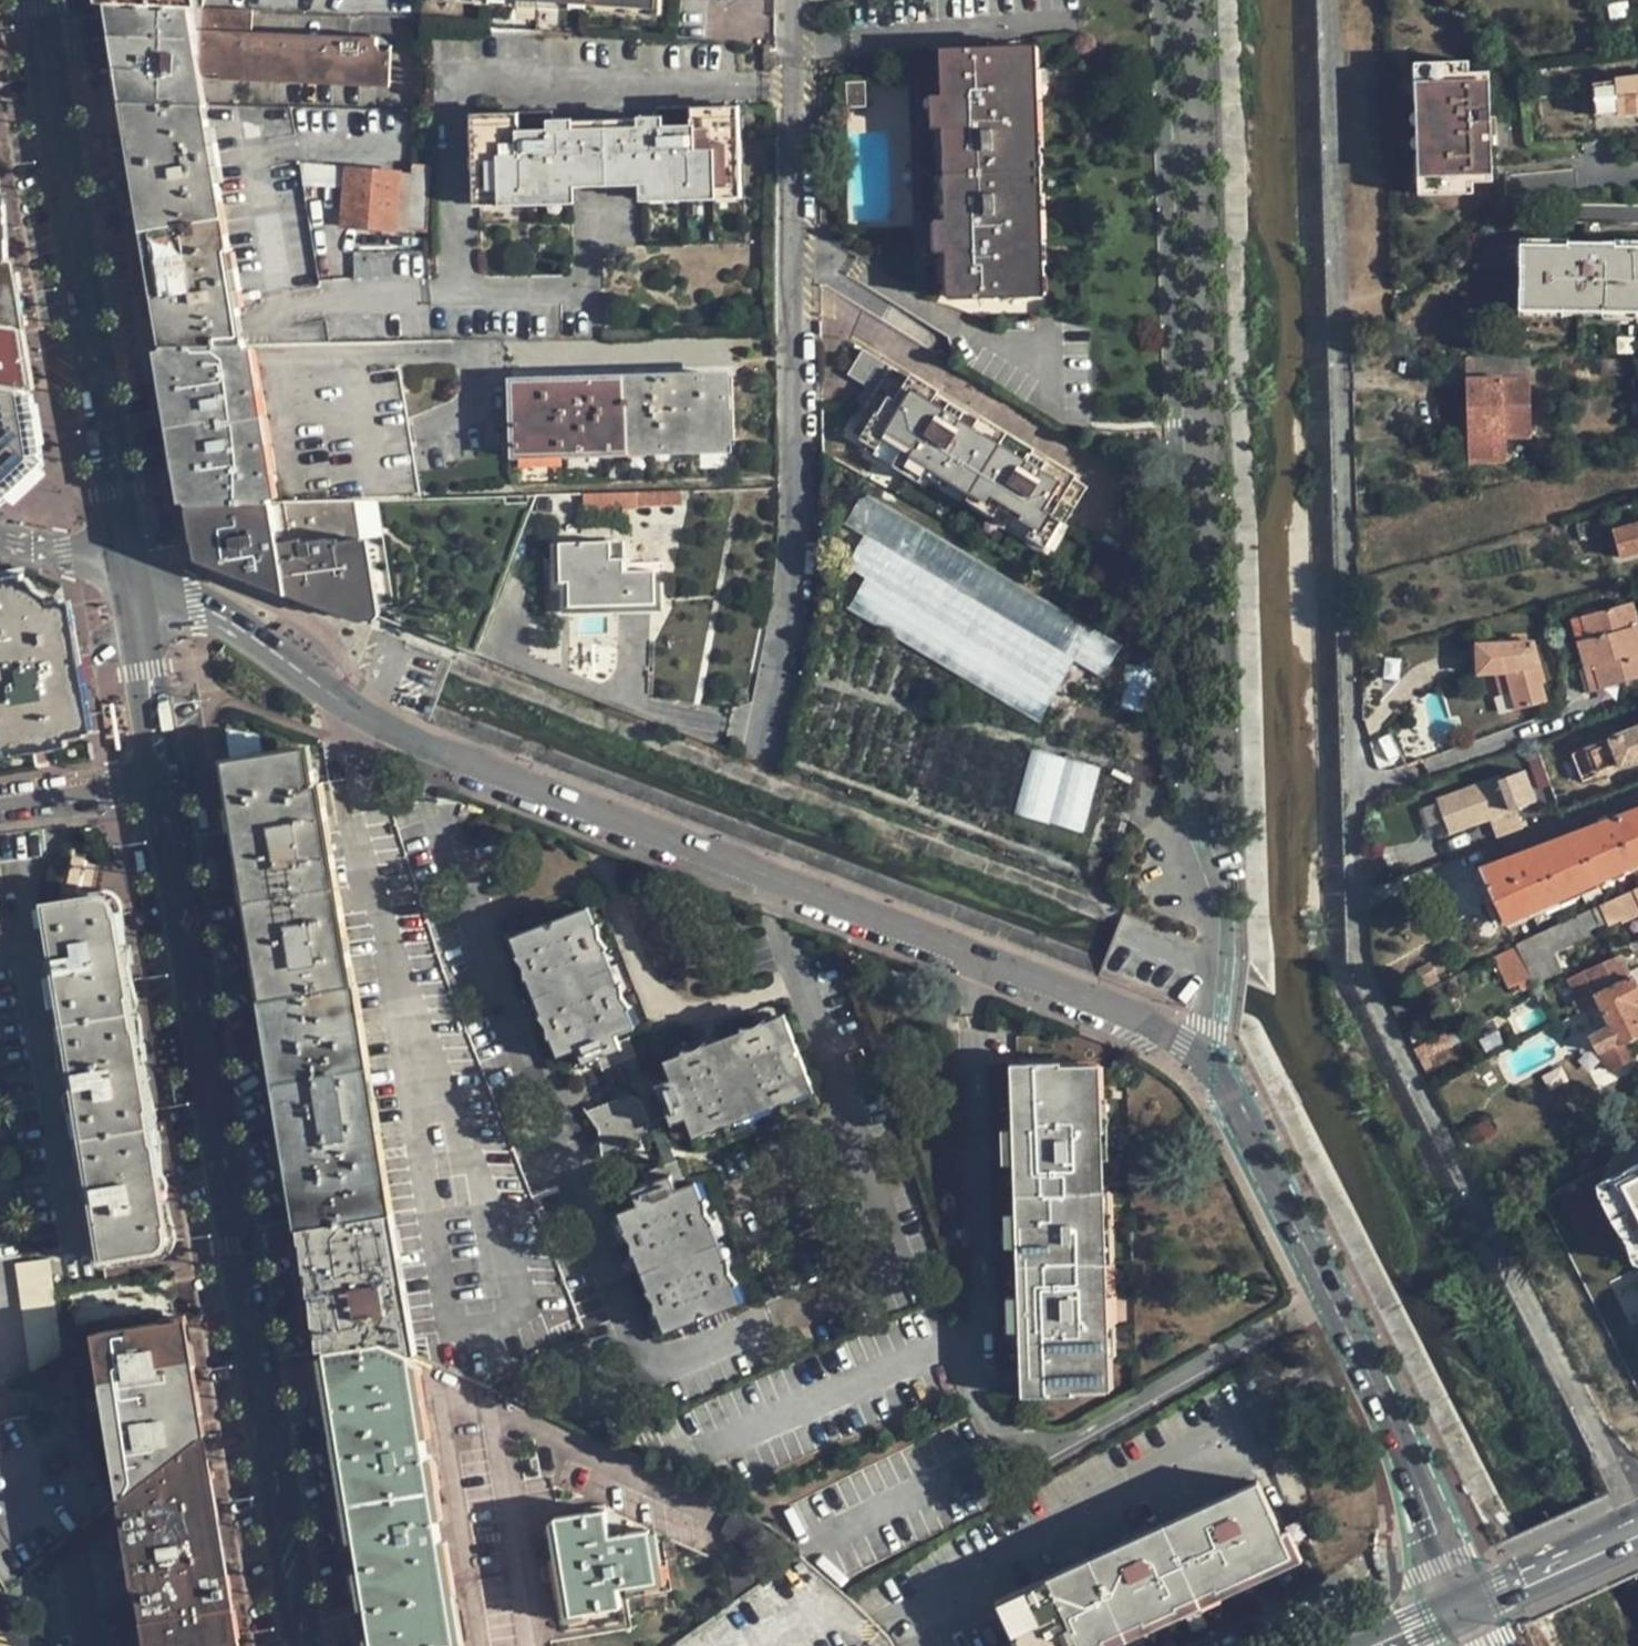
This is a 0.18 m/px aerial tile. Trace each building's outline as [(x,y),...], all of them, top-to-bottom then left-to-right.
[(107,5),(205,9),(204,0),(106,0),(107,5)] [(456,4),(488,6),(488,4),(503,5),(503,8),(517,8),(517,0),(457,0),(456,4)] [(557,11),(558,2),(534,0),(517,0),(517,8),(557,11)] [(650,7),(651,0),(534,0),(558,2),(557,11),(569,11),(569,9),(585,11),(585,13),(611,14),(612,5),(650,7)] [(226,10),(205,9),(107,5),(122,103),(200,105),(201,73),(204,33),(225,33),(226,10)] [(649,16),(650,7),(612,5),(611,14),(649,16)] [(223,74),(389,80),(392,54),(384,53),(385,47),(376,47),(376,40),(225,33),(204,33),(201,73),(223,74)] [(384,53),(392,54),(392,41),(376,40),(376,47),(385,47),(384,53)] [(1026,100),(1038,100),(1036,49),(1024,50),(1026,100)] [(1026,100),(1024,50),(996,51),(947,53),(949,99),(942,99),(943,134),(950,133),(953,223),(947,224),(948,255),(955,255),(956,302),(1035,300),(1034,278),(1032,246),(1030,196),(1029,173),(1028,150),(1026,100)] [(940,54),(942,99),(949,99),(947,53),(940,54)] [(1414,63),(1419,196),(1473,194),(1472,182),(1492,182),(1488,72),(1468,72),(1468,61),(1414,63)] [(389,87),(389,80),(223,74),(223,81),(389,87)] [(1594,84),(1596,115),(1637,112),(1637,79),(1594,84)] [(865,110),(864,85),(846,85),(847,110),(865,110)] [(931,134),(943,134),(942,99),(930,100),(931,134)] [(1041,149),(1038,100),(1026,100),(1028,150),(1041,149)] [(205,105),(200,105),(122,103),(161,346),(245,344),(205,105)] [(516,135),(516,127),(477,127),(479,196),(570,193),(570,177),(642,174),(643,191),(732,188),(731,121),(695,122),(695,130),(661,131),(660,121),(641,122),(641,131),(570,133),(570,124),(550,125),(551,134),(516,135)] [(833,121),(821,122),(822,144),(833,143),(833,121)] [(943,134),(947,224),(953,223),(950,133),(943,134)] [(1042,172),(1041,149),(1028,150),(1029,173),(1042,172)] [(430,194),(432,167),(412,166),(411,175),(403,174),(401,192),(430,194)] [(403,174),(347,169),(343,226),(425,233),(430,194),(401,192),(403,174)] [(1042,172),(1029,173),(1030,196),(1042,195),(1042,172)] [(1042,195),(1030,196),(1032,246),(1045,245),(1042,195)] [(937,256),(948,255),(947,224),(936,225),(937,256)] [(1045,245),(1032,246),(1034,278),(1046,277),(1045,245)] [(1521,248),(1520,307),(1637,309),(1637,250),(1521,248)] [(18,327),(8,261),(0,260),(0,324),(18,327)] [(1047,299),(1046,277),(1034,278),(1035,300),(1047,299)] [(18,327),(0,324),(0,386),(28,392),(18,327)] [(245,344),(161,346),(186,506),(198,506),(271,503),(245,344)] [(850,435),(868,446),(870,444),(897,463),(893,470),(912,482),(923,489),(928,481),(943,490),(945,486),(951,477),(975,491),(971,498),(999,516),(1003,509),(1018,519),(1014,527),(1033,539),(1040,544),(1052,524),(1061,530),(1065,531),(1087,498),(1031,460),(865,352),(850,375),(868,387),(858,403),(867,409),(850,435)] [(1525,359),(1493,359),(1493,377),(1512,377),(1526,377),(1525,359)] [(1637,375),(1637,359),(1601,360),(1602,376),(1637,375)] [(728,440),(726,376),(511,381),(514,446),(728,440)] [(1503,457),(1503,436),(1520,435),(1525,435),(1525,415),(1526,377),(1512,377),(1493,377),(1463,377),(1463,422),(1464,458),(1503,457)] [(29,394),(28,392),(0,386),(0,491),(3,491),(39,462),(37,435),(29,394)] [(891,472),(893,470),(897,463),(870,444),(868,446),(863,454),(891,472)] [(945,486),(969,500),(971,498),(975,491),(951,477),(945,486)] [(681,506),(680,490),(636,492),(637,507),(681,506)] [(636,492),(590,493),(591,513),(638,511),(637,507),(636,492)] [(271,503),(198,506),(207,554),(381,619),(476,655),(534,502),(535,498),(534,495),(271,503)] [(554,497),(535,498),(536,515),(555,515),(554,497)] [(971,498),(969,500),(966,505),(994,523),(999,516),(971,498)] [(1065,701),(1075,686),(1083,671),(1082,670),(1091,656),(1102,636),(877,502),(836,566),(850,575),(833,602),(1050,730),(1067,702),(1065,701)] [(207,554),(198,506),(186,506),(195,561),(372,625),(381,619),(207,554)] [(1586,541),(1602,537),(1597,520),(1581,525),(1586,541)] [(1043,556),(1061,530),(1052,524),(1040,544),(1033,539),(1028,547),(1043,556)] [(1615,531),(1623,559),(1637,555),(1637,525),(1615,531)] [(624,542),(559,543),(560,566),(547,567),(549,598),(569,598),(570,606),(654,604),(653,571),(623,571),(623,558),(625,558),(624,542)] [(63,599),(51,601),(51,598),(36,589),(31,579),(25,579),(24,575),(0,579),(0,751),(86,736),(63,599)] [(1586,670),(1594,668),(1601,691),(1637,680),(1637,628),(1631,604),(1582,618),(1589,639),(1578,642),(1586,670)] [(560,636),(550,636),(551,648),(560,648),(560,636)] [(1479,675),(1496,674),(1507,674),(1512,693),(1518,711),(1546,703),(1541,685),(1545,684),(1534,642),(1478,645),(1479,675)] [(1083,671),(1075,686),(1110,705),(1116,672),(1091,656),(1082,670),(1083,671)] [(1153,708),(1158,664),(1122,660),(1117,705),(1153,708)] [(1593,693),(1601,691),(1594,668),(1586,670),(1593,693)] [(1501,696),(1512,693),(1507,674),(1496,674),(1501,696)] [(1574,756),(1583,781),(1637,760),(1637,731),(1574,756)] [(227,737),(231,759),(260,754),(256,732),(227,737)] [(1535,748),(1526,752),(1532,767),(1546,762),(1539,744),(1534,746),(1535,748)] [(1061,754),(1051,788),(1073,797),(1083,788),(1090,783),(1095,763),(1061,754)] [(266,1000),(302,1228),(387,1215),(384,1195),(351,987),(345,987),(314,786),(307,787),(303,757),(232,767),(269,1000),(266,1000)] [(1439,802),(1451,834),(1489,821),(1496,839),(1517,832),(1510,811),(1536,802),(1525,772),(1499,782),(1498,780),(1439,802)] [(1073,797),(1051,788),(1047,807),(1043,819),(1073,828),(1077,827),(1090,783),(1083,788),(1073,797)] [(1434,841),(1451,834),(1439,802),(1422,808),(1434,841)] [(1483,869),(1507,924),(1637,865),(1637,810),(1483,869)] [(1516,946),(1530,975),(1533,982),(1536,986),(1564,974),(1556,955),(1596,937),(1595,933),(1613,926),(1637,914),(1637,891),(1516,946)] [(65,1026),(132,1015),(116,916),(113,916),(111,906),(109,902),(104,899),(96,898),(45,905),(65,1026)] [(549,1013),(541,1015),(538,1016),(547,1027),(548,1038),(551,1040),(558,1056),(577,1049),(583,1063),(598,1058),(603,1069),(625,1061),(636,1057),(629,1038),(618,1041),(616,1035),(635,1027),(629,1009),(631,1007),(623,996),(622,985),(619,985),(611,988),(598,952),(606,949),(608,948),(599,937),(598,925),(596,926),(589,908),(554,921),(555,924),(546,927),(545,925),(511,937),(519,956),(517,957),(525,966),(525,978),(528,979),(536,976),(549,1013)] [(1615,942),(1614,953),(1637,951),(1637,939),(1615,942)] [(1516,946),(1491,958),(1507,986),(1517,981),(1530,975),(1516,946)] [(619,985),(606,949),(598,952),(611,988),(619,985)] [(1621,956),(1568,981),(1577,1000),(1572,1002),(1578,1014),(1592,1007),(1590,1000),(1595,996),(1610,1025),(1590,1036),(1609,1073),(1630,1062),(1621,1045),(1637,1036),(1637,1018),(1636,1015),(1632,1006),(1637,1002),(1637,991),(1621,956)] [(1521,987),(1533,982),(1530,975),(1517,981),(1521,987)] [(528,979),(541,1015),(549,1013),(536,976),(528,979)] [(84,1141),(151,1129),(132,1015),(65,1026),(84,1141)] [(738,1125),(737,1121),(734,1113),(769,1101),(772,1108),(773,1110),(784,1102),(797,1101),(797,1097),(814,1091),(801,1057),(798,1058),(795,1049),(797,1048),(785,1015),(767,1021),(766,1019),(753,1028),(742,1028),(741,1031),(745,1039),(710,1051),(707,1044),(706,1041),(697,1049),(681,1050),(683,1055),(665,1061),(672,1080),(657,1085),(660,1094),(663,1102),(666,1101),(668,1108),(665,1109),(668,1117),(671,1124),(687,1119),(694,1138),(712,1131),(715,1134),(725,1125),(738,1125)] [(741,1031),(707,1044),(710,1051),(745,1039),(741,1031)] [(625,1061),(641,1101),(652,1097),(636,1057),(625,1061)] [(1016,1215),(1018,1247),(1020,1297),(1020,1331),(1022,1396),(1073,1395),(1072,1381),(1098,1380),(1097,1357),(1103,1357),(1101,1300),(1095,1300),(1094,1266),(1100,1265),(1098,1194),(1091,1194),(1090,1161),(1097,1161),(1095,1100),(1088,1100),(1087,1077),(1063,1077),(1062,1063),(1011,1064),(1014,1130),(1015,1164),(1016,1215)] [(650,1123),(659,1120),(668,1117),(665,1109),(668,1108),(666,1101),(663,1102),(660,1094),(652,1097),(641,1101),(650,1123)] [(644,1137),(650,1123),(641,1101),(628,1095),(586,1112),(600,1130),(601,1152),(644,1137)] [(737,1121),(772,1108),(769,1101),(734,1113),(737,1121)] [(650,1123),(665,1165),(675,1161),(659,1120),(650,1123)] [(1495,1133),(1488,1121),(1469,1132),(1476,1144),(1495,1133)] [(151,1129),(84,1141),(103,1259),(154,1251),(160,1247),(163,1242),(164,1235),(162,1226),(166,1226),(151,1129)] [(1003,1165),(1015,1164),(1014,1130),(1003,1130),(1003,1165)] [(633,1256),(635,1256),(643,1253),(656,1286),(648,1289),(646,1290),(655,1302),(655,1315),(658,1315),(665,1333),(700,1320),(698,1317),(706,1314),(709,1316),(742,1303),(736,1284),(738,1283),(730,1272),(729,1260),(726,1261),(718,1263),(705,1227),(713,1225),(715,1224),(707,1214),(706,1200),(702,1201),(696,1183),(677,1190),(674,1183),(681,1179),(675,1161),(665,1165),(644,1173),(648,1184),(632,1190),(637,1206),(619,1212),(626,1231),(624,1233),(632,1244),(633,1256)] [(1570,1196),(1563,1185),(1557,1190),(1543,1202),(1550,1211),(1570,1196)] [(1627,1207),(1637,1231),(1637,1202),(1627,1207)] [(381,1344),(404,1353),(410,1354),(387,1215),(302,1228),(322,1353),(326,1353),(381,1344)] [(1006,1247),(1018,1247),(1016,1215),(1005,1215),(1006,1247)] [(726,1261),(713,1225),(705,1227),(718,1263),(726,1261)] [(635,1256),(648,1289),(656,1286),(643,1253),(635,1256)] [(48,1260),(18,1264),(31,1370),(62,1355),(48,1260)] [(1009,1331),(1020,1331),(1020,1297),(1008,1298),(1009,1331)] [(1637,1331),(1637,1309),(1630,1316),(1619,1303),(1605,1319),(1623,1342),(1637,1331)] [(123,1499),(202,1437),(182,1319),(96,1333),(123,1499)] [(373,1645),(449,1645),(404,1353),(381,1344),(326,1353),(373,1645)] [(202,1437),(123,1499),(138,1588),(142,1588),(152,1645),(235,1645),(202,1437)] [(1258,1483),(996,1602),(1015,1645),(1092,1645),(1291,1556),(1258,1483)] [(766,1524),(735,1505),(720,1531),(739,1543),(743,1546),(745,1552),(744,1558),(740,1566),(761,1582),(796,1558),(801,1553),(783,1536),(766,1524)] [(610,1536),(605,1510),(554,1517),(571,1614),(621,1607),(617,1583),(650,1578),(643,1532),(610,1536)] [(841,1591),(834,1583),(801,1553),(796,1558),(761,1582),(669,1645),(763,1645),(841,1591)] [(871,1644),(887,1635),(851,1600),(846,1595),(841,1591),(763,1645),(867,1645),(871,1644)]
